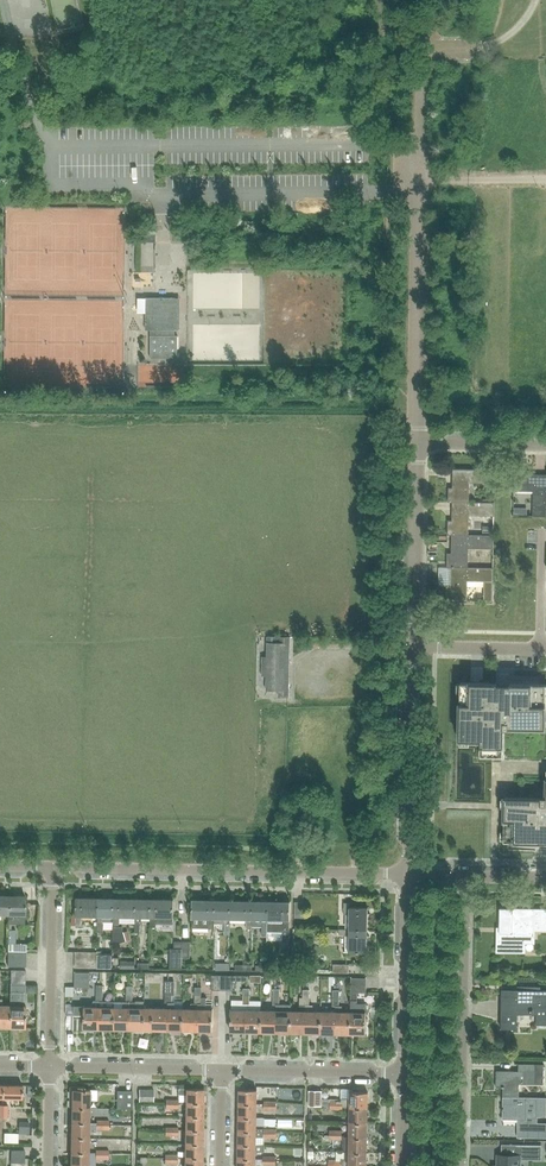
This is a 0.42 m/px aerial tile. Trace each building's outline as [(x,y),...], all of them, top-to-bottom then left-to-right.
[(149,359),(177,359),(177,336),(175,336),(175,329),(180,329),(180,299),(175,299),(175,298),(152,298),(152,313),(145,313),(145,331),(149,331),(149,359)] [(469,482),(494,482),(495,482),(495,469),(453,468),(453,487),(448,487),(448,501),(493,502),(494,502),(469,501),(469,482)] [(528,474),(529,470),(514,469),(514,490),(534,490),(533,516),(545,516),(545,474),(528,474)] [(494,502),(493,502),(448,501),(448,502),(453,502),(452,520),(448,520),(447,534),(493,534),(468,534),(468,515),(494,515),(494,502)] [(468,548),(493,548),(494,534),(493,534),(447,534),(452,535),(452,553),(447,553),(447,567),(451,567),(493,568),(493,567),(467,567),(468,548)] [(446,585),(446,600),(467,600),(467,580),(484,581),(483,601),(492,601),(493,568),(451,567),(451,586),(446,585)] [(288,696),(290,637),(268,636),(267,656),(262,656),(262,675),(266,675),(266,689),(278,690),(278,696),(288,696)] [(460,682),(459,740),(480,740),(480,756),(503,756),(504,729),(509,729),(509,728),(545,728),(545,685),(545,684),(510,683),(510,684),(503,684),(497,684),(497,683),(460,682)] [(545,797),(541,797),(541,799),(504,798),(503,842),(540,843),(540,842),(545,842),(545,782),(545,797)] [(306,821),(307,808),(296,807),(295,820),(306,821)] [(9,896),(0,896),(0,914),(8,914),(9,896)] [(25,924),(25,915),(25,896),(9,896),(8,914),(8,923),(25,924)] [(99,917),(99,898),(76,898),(76,916),(76,926),(82,926),(82,916),(98,917),(99,917)] [(114,898),(99,898),(99,917),(98,917),(98,932),(103,932),(103,920),(103,917),(113,917),(114,917),(114,898)] [(136,917),(136,899),(114,898),(114,917),(113,917),(113,945),(126,941),(122,926),(119,926),(119,917),(135,917),(136,917)] [(151,899),(136,899),(136,917),(135,917),(135,921),(135,933),(140,933),(140,922),(141,922),(141,917),(151,918),(151,899)] [(173,899),(165,899),(151,899),(151,918),(150,927),(157,927),(157,923),(173,924),(173,899)] [(215,928),(215,923),(215,900),(193,900),(192,918),(192,928),(215,928)] [(230,919),(230,901),(215,900),(215,923),(225,923),(225,935),(230,935),(230,923),(230,919)] [(252,919),(252,901),(230,901),(230,919),(230,923),(230,919),(246,919),(246,929),(252,929),(252,919)] [(267,919),(268,901),(252,901),(252,919),(262,919),(261,924),(262,924),(262,935),(267,935),(268,924),(267,924),(267,919)] [(289,923),(290,902),(268,901),(267,919),(267,924),(268,924),(267,932),(283,932),(282,942),(288,942),(289,942),(289,923)] [(303,902),(295,902),(294,918),(303,918),(303,902)] [(349,930),(367,930),(368,908),(350,907),(350,903),(344,903),(344,913),(349,913),(349,930)] [(533,928),(545,929),(545,909),(533,909),(512,908),(500,908),(499,928),(500,928),(500,932),(499,932),(498,950),(523,951),(523,936),(532,937),(533,928)] [(367,930),(349,930),(339,929),(339,935),(349,935),(349,952),(367,952),(367,930)] [(182,958),(182,942),(175,942),(174,948),(170,948),(170,967),(182,968),(182,958)] [(190,942),(182,942),(182,958),(190,958),(190,942)] [(75,952),(75,960),(91,960),(91,968),(96,968),(97,952),(91,952),(75,952)] [(75,960),(75,968),(91,968),(91,960),(75,960)] [(349,973),(349,965),(349,964),(333,964),(333,973),(349,973)] [(165,995),(174,995),(174,981),(165,981),(165,995)] [(517,1014),(536,1014),(536,1025),(545,1025),(545,990),(537,990),(537,987),(523,986),(523,990),(502,990),(501,1029),(517,1029),(517,1014)] [(357,1004),(358,992),(351,992),(350,1012),(350,1034),(365,1035),(366,1004),(357,1004)] [(25,1006),(17,1006),(17,993),(10,993),(10,1006),(10,1028),(25,1028),(25,1006)] [(103,1001),(103,994),(97,993),(96,1001),(94,1001),(93,1007),(85,1007),(85,1006),(74,1006),(74,1015),(84,1016),(84,1029),(99,1029),(100,1007),(100,1001),(103,1001)] [(123,1001),(123,1008),(114,1008),(114,1030),(129,1030),(130,1002),(133,1002),(133,1001),(133,994),(126,994),(126,1001),(123,1001)] [(174,995),(165,995),(165,1003),(168,1003),(171,1003),(172,995),(174,995)] [(201,1003),(202,996),(195,995),(195,1003),(192,1003),(192,1009),(183,1009),(183,1031),(198,1031),(198,1003),(201,1003)] [(309,998),(303,998),(299,997),(299,1011),(291,1011),(290,1033),(306,1033),(306,1011),(306,1005),(309,1005),(309,998)] [(342,1006),(339,1006),(339,998),(333,998),(333,1006),(335,1006),(336,1006),(336,1034),(350,1034),(350,1012),(342,1012),(342,1006)] [(10,1028),(10,1006),(1,1005),(2,999),(0,999),(0,1027),(10,1028)] [(114,1030),(114,1008),(106,1008),(106,1001),(103,1001),(100,1001),(100,1007),(99,1029),(114,1030)] [(144,1008),(135,1008),(136,1002),(133,1001),(133,1002),(130,1002),(129,1030),(153,1030),(153,1019),(144,1018),(144,1008)] [(168,1031),(183,1031),(183,1009),(175,1009),(175,1003),(171,1003),(168,1003),(168,1009),(168,1031)] [(204,1003),(201,1003),(198,1003),(198,1031),(213,1032),(213,1010),(204,1010),(204,1003)] [(276,1011),(276,1033),(290,1033),(291,1011),(290,1011),(290,1004),(279,1004),(279,1005),(276,1005),(276,1011)] [(312,1006),(309,1005),(306,1005),(306,1011),(306,1033),(321,1034),(321,1012),(312,1012),(312,1006)] [(336,1034),(336,1006),(335,1006),(335,1012),(321,1012),(321,1034),(336,1034)] [(168,1031),(168,1009),(144,1008),(144,1018),(153,1019),(153,1030),(168,1031)] [(246,1032),(247,1010),(231,1010),(231,1032),(246,1032)] [(261,1032),(261,1010),(247,1010),(246,1032),(261,1032)] [(276,1033),(276,1011),(261,1010),(261,1032),(276,1033)] [(544,1064),(536,1064),(519,1064),(519,1071),(497,1070),(496,1087),(503,1087),(503,1097),(519,1097),(519,1084),(544,1084),(544,1064)] [(22,1098),(22,1085),(2,1085),(2,1098),(22,1098)] [(83,1089),(83,1086),(72,1086),(71,1108),(89,1108),(89,1099),(95,1100),(96,1089),(83,1089)] [(154,1089),(139,1089),(139,1101),(153,1102),(154,1089)] [(203,1103),(204,1089),(186,1089),(177,1089),(177,1095),(186,1095),(186,1103),(203,1103)] [(257,1090),(239,1090),(239,1104),(257,1104),(257,1097),(264,1097),(264,1090),(257,1090)] [(309,1090),(309,1106),(322,1106),(322,1091),(309,1090)] [(132,1091),(117,1091),(116,1109),(132,1109),(132,1091)] [(343,1107),(350,1107),(368,1107),(368,1092),(350,1091),(350,1098),(342,1098),(342,1101),(337,1101),(336,1109),(343,1109),(343,1107)] [(538,1116),(545,1116),(545,1097),(519,1097),(503,1097),(502,1115),(502,1119),(527,1119),(526,1124),(538,1124),(538,1116)] [(239,1104),(239,1118),(256,1118),(257,1110),(264,1110),(270,1110),(270,1101),(264,1101),(264,1104),(257,1104),(239,1104)] [(203,1117),(203,1103),(186,1103),(185,1117),(203,1117)] [(367,1122),(368,1107),(350,1107),(350,1114),(350,1122),(367,1122)] [(89,1123),(89,1108),(71,1108),(71,1123),(89,1123)] [(203,1131),(203,1117),(185,1117),(185,1131),(203,1131)] [(263,1118),(256,1118),(239,1118),(238,1132),(256,1132),(256,1131),(256,1125),(263,1126),(263,1118)] [(102,1129),(102,1120),(96,1120),(96,1123),(89,1123),(71,1123),(71,1137),(88,1138),(88,1131),(96,1132),(96,1128),(102,1129)] [(525,1121),(502,1121),(502,1130),(524,1131),(525,1121)] [(367,1137),(367,1122),(350,1122),(350,1123),(349,1137),(367,1137)] [(238,1132),(238,1146),(256,1146),(256,1137),(264,1137),(270,1137),(270,1129),(264,1129),(264,1131),(256,1131),(256,1132),(238,1132)] [(203,1145),(203,1131),(185,1131),(185,1144),(203,1145)] [(18,1133),(4,1133),(3,1143),(18,1143),(18,1133)] [(88,1153),(88,1138),(71,1137),(70,1153),(88,1153)] [(367,1152),(367,1137),(349,1137),(342,1137),(342,1139),(342,1152),(344,1152),(349,1152),(367,1152)] [(202,1158),(203,1145),(185,1144),(185,1158),(202,1158)] [(520,1156),(541,1156),(539,1156),(539,1146),(541,1146),(541,1145),(515,1145),(515,1155),(498,1155),(497,1165),(520,1165),(520,1156)] [(264,1151),(265,1146),(256,1146),(238,1146),(238,1159),(256,1159),(256,1151),(264,1151)] [(24,1164),(24,1151),(11,1151),(10,1163),(24,1164)] [(349,1152),(344,1152),(344,1158),(342,1158),(342,1160),(336,1160),(335,1165),(366,1165),(367,1152),(349,1152)] [(88,1153),(70,1153),(70,1165),(88,1165),(88,1153)] [(202,1158),(185,1158),(184,1165),(202,1165),(202,1158)]
